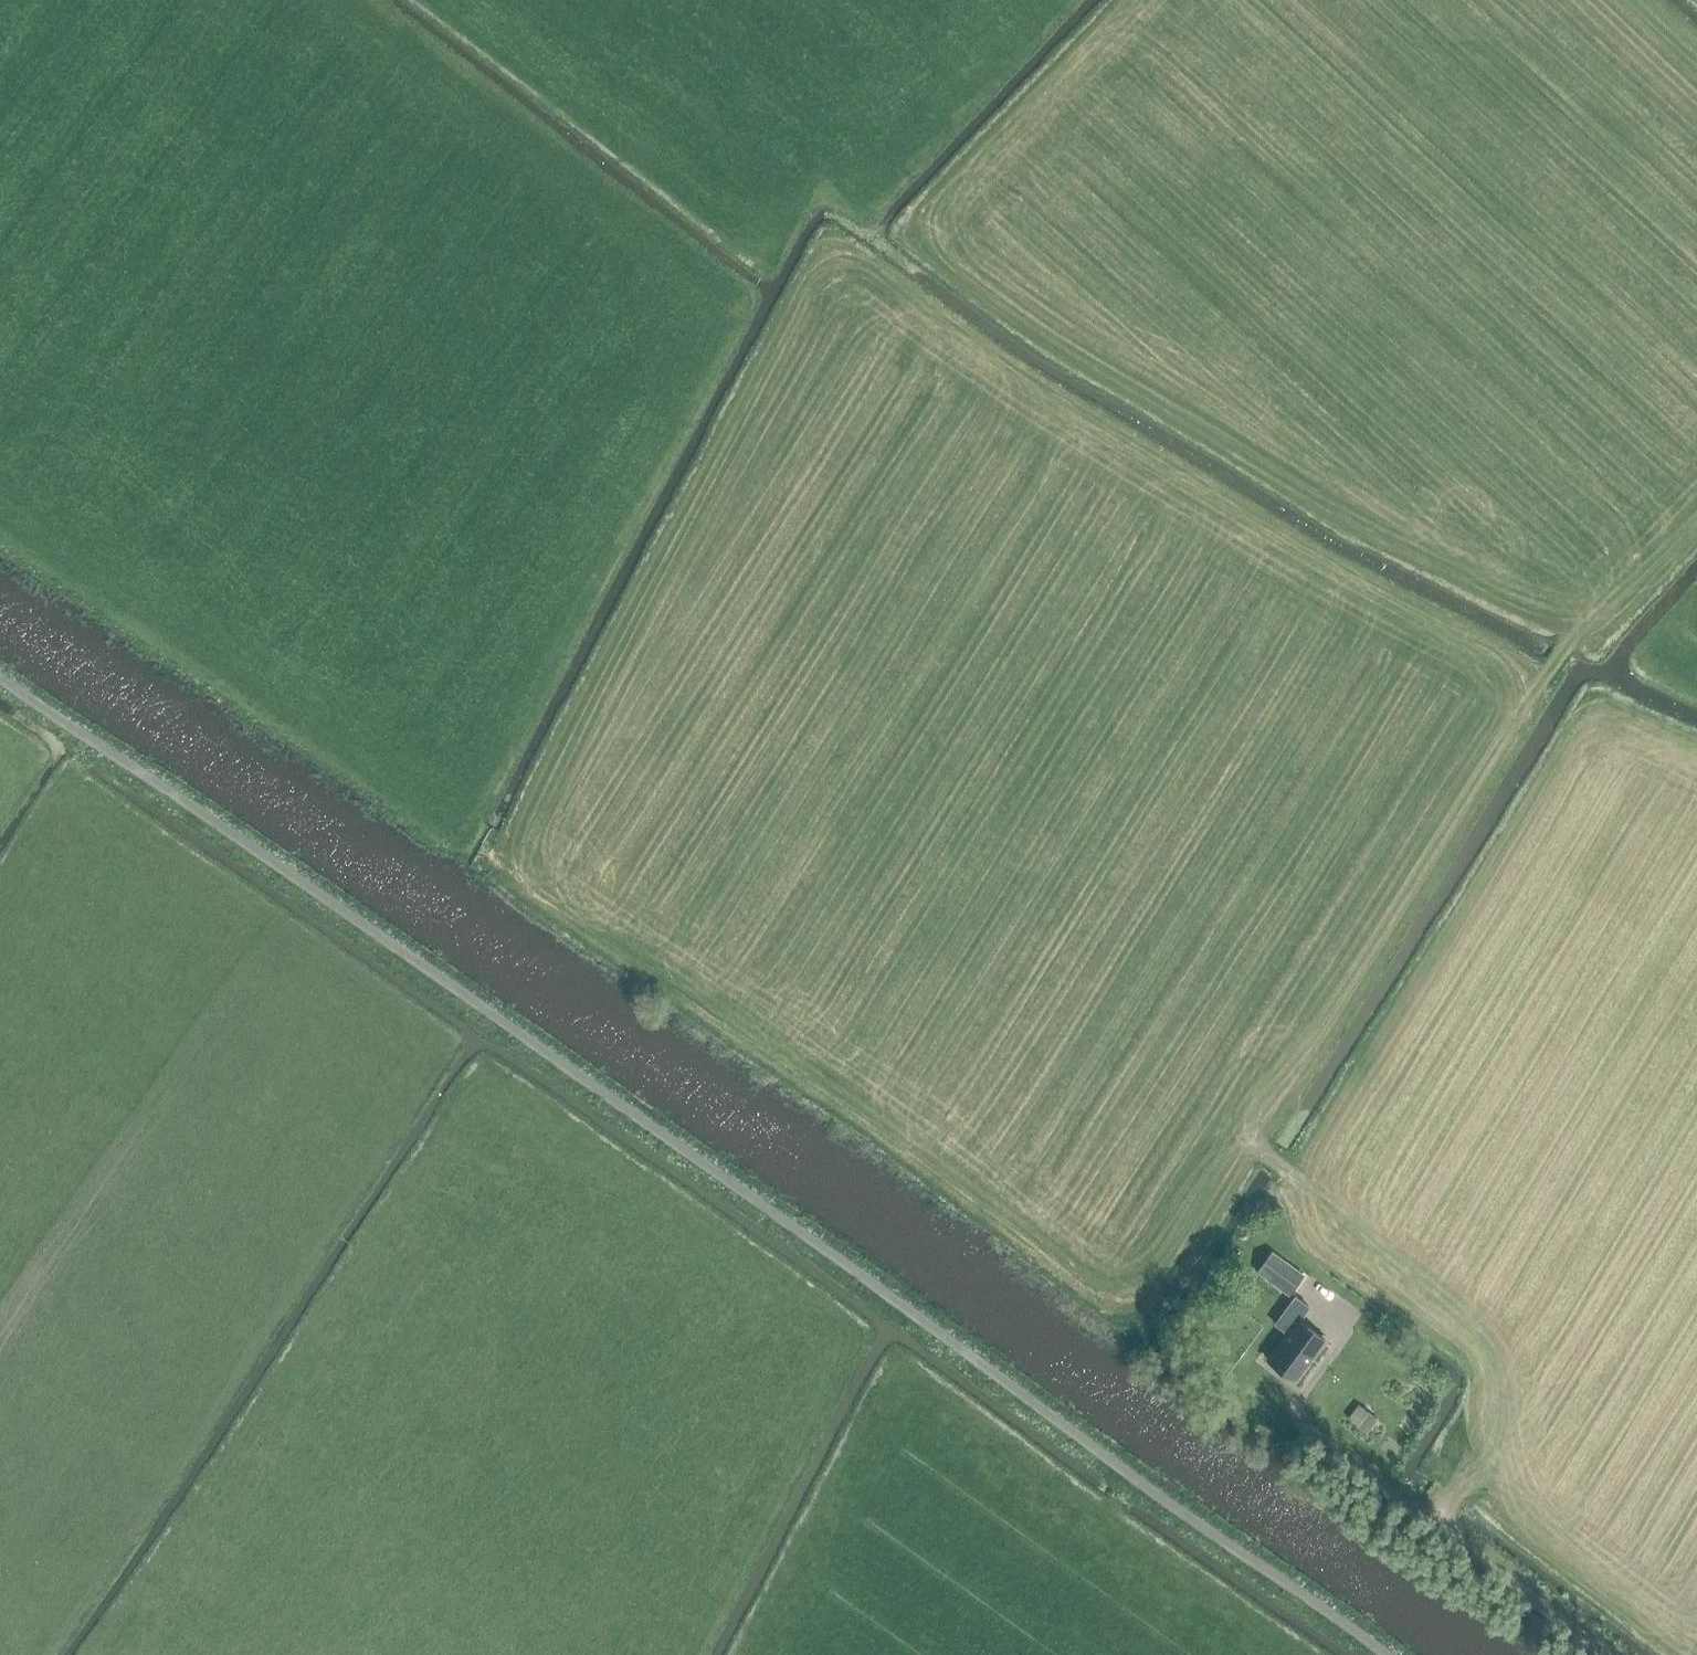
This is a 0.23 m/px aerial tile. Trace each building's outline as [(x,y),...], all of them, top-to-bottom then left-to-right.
[(1303,1274),(1271,1251),(1256,1271),(1288,1294),(1303,1274)] [(1295,1296),(1275,1324),(1288,1333),(1268,1360),(1294,1380),(1324,1340),(1298,1321),(1309,1307),(1295,1296)] [(1377,1418),(1358,1404),(1348,1418),(1367,1432),(1377,1418)]
